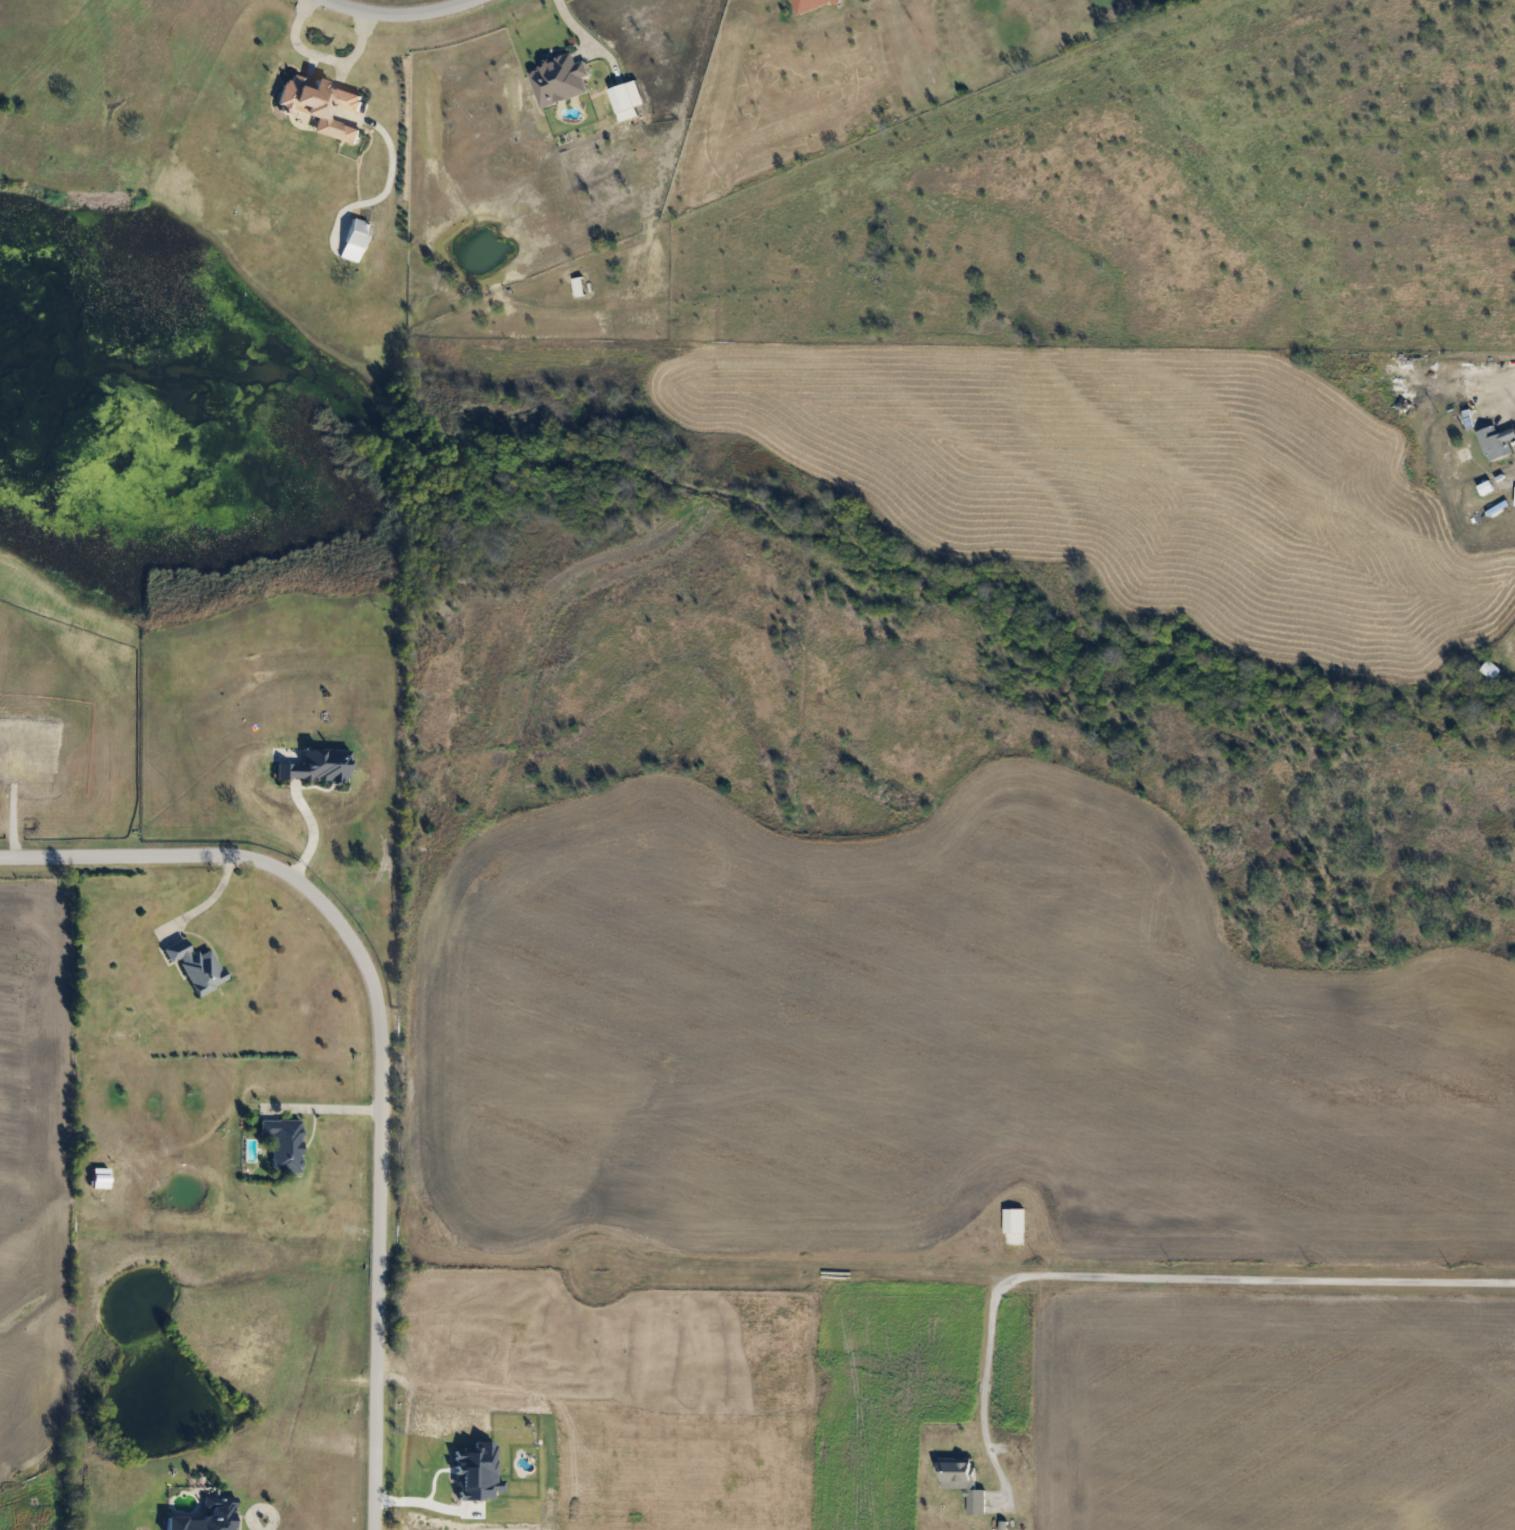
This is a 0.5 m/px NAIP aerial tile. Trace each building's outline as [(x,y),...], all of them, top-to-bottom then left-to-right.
[(798,14),(793,0),(837,0),(798,14)] [(365,93),(360,111),(330,102),(325,117),(361,127),(356,144),(311,131),(315,117),(276,106),(285,73),(311,81),(312,78),(365,93)] [(1497,432),(1514,426),(1514,436),(1508,439),(1512,453),(1489,461),(1477,430),(1494,424),(1497,432)] [(192,956),(209,947),(226,981),(195,995),(177,959),(169,963),(161,948),(183,937),(192,956)] [(271,1135),(259,1135),(259,1120),(299,1120),(299,1173),(271,1173),(271,1135)] [(967,1489),(940,1488),(940,1457),(973,1458),(972,1490),(985,1490),(985,1513),(967,1513),(967,1489)] [(233,1496),(232,1529),(165,1529),(165,1515),(185,1515),(185,1518),(203,1519),(203,1495),(233,1496)]
